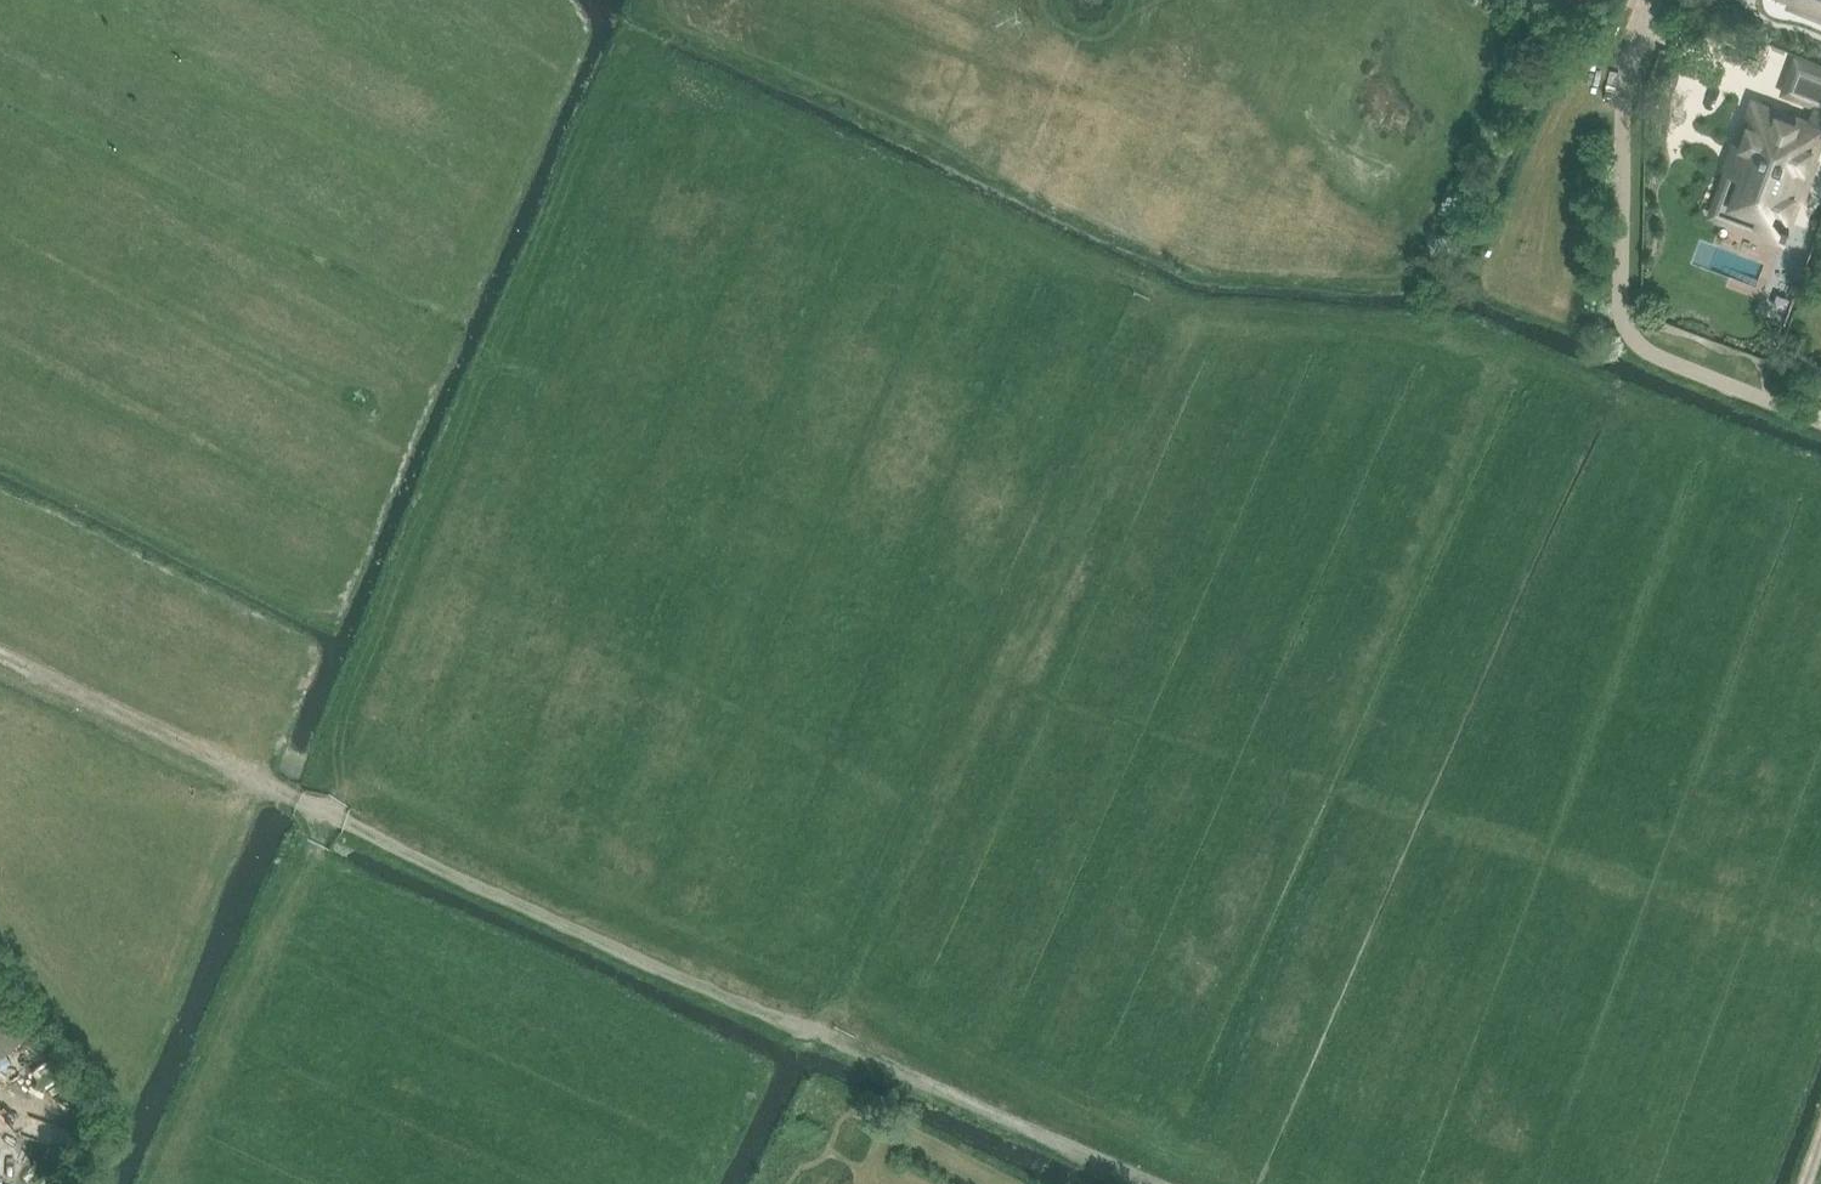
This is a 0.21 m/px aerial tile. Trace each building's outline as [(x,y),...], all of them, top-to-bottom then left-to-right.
[(1820,15),(1820,0),(1785,0),(1820,15)] [(1720,198),(1785,223),(1780,238),(1782,238),(1784,233),(1787,234),(1790,226),(1788,225),(1789,224),(1797,199),(1803,202),(1818,160),(1813,158),(1820,136),(1820,130),(1818,129),(1820,121),(1820,68),(1795,59),(1784,90),(1782,94),(1814,106),(1806,125),(1762,109),(1754,106),(1753,109),(1747,126),(1743,136),(1737,134),(1723,171),(1729,173),(1729,174),(1720,198)] [(27,1034),(0,999),(0,1054),(27,1034)]
